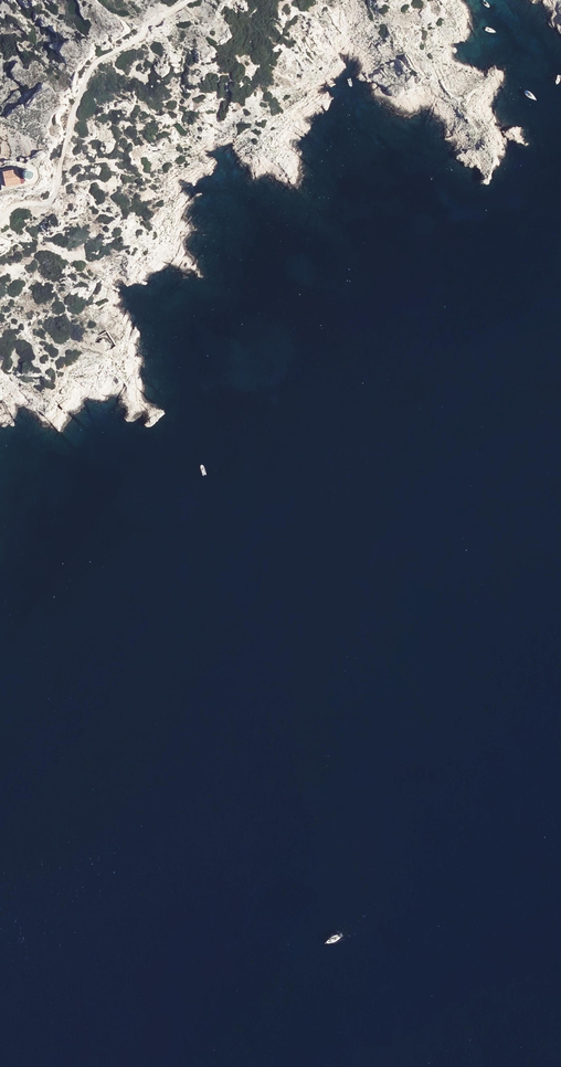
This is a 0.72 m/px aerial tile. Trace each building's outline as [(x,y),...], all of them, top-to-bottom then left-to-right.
[(23,183),(27,179),(25,178),(24,177),(24,176),(23,175),(23,174),(24,173),(24,171),(21,168),(3,172),(6,186),(23,183)] [(24,177),(25,178),(27,179),(29,179),(30,179),(32,178),(33,177),(33,175),(33,174),(33,172),(32,171),(31,170),(29,169),(27,170),(26,170),(24,171),(24,173),(23,174),(23,175),(24,176),(24,177)] [(100,353),(105,353),(104,344),(104,343),(101,342),(95,342),(95,339),(82,339),(82,347),(84,348),(84,349),(86,349),(87,351),(89,350),(91,351),(93,351),(93,352),(98,352),(100,353)]
